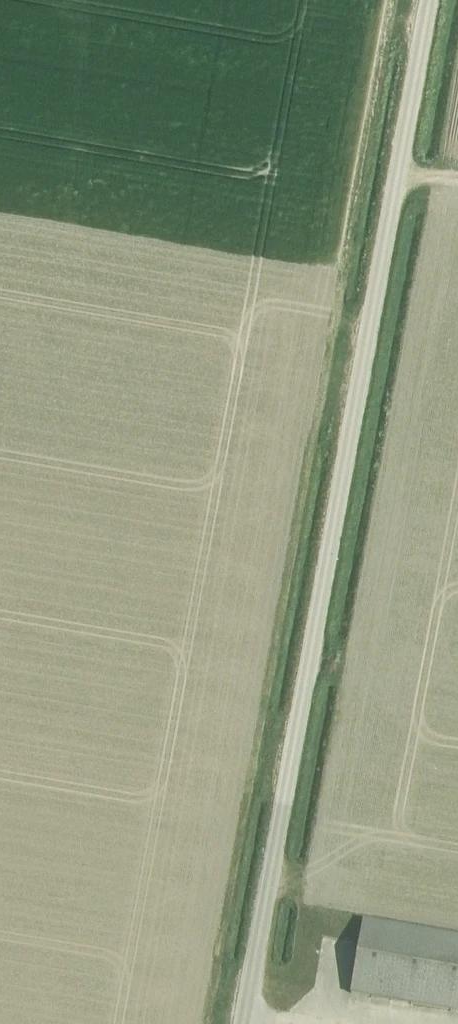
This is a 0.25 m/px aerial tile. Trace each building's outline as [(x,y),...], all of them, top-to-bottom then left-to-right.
[(362,924),(350,995),(457,1014),(457,941),(362,924)]
